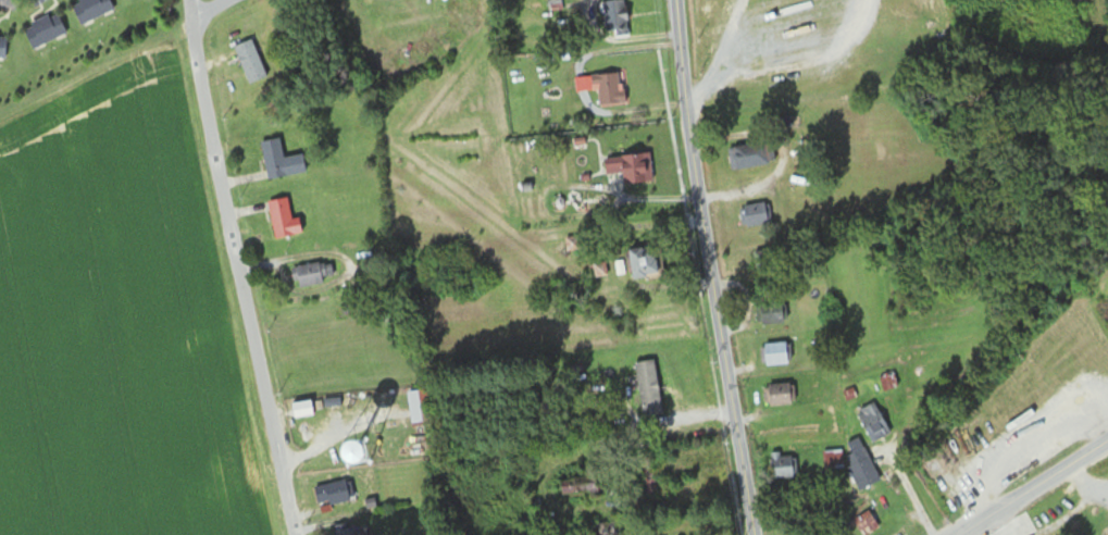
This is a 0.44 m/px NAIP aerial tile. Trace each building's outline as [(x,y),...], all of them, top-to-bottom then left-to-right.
[(81,26),(115,10),(110,0),(82,0),(71,5),(81,26)] [(551,10),(561,10),(561,0),(551,0),(551,10)] [(610,41),(632,34),(621,0),(616,0),(599,5),(610,41)] [(23,28),(33,50),(67,35),(57,13),(23,28)] [(268,76),(251,39),(232,48),(250,85),(268,76)] [(589,75),(592,107),(625,104),(622,72),(589,75)] [(288,177),(279,138),(259,143),(268,181),(288,177)] [(730,145),(730,167),(773,167),(773,145),(730,145)] [(654,182),(651,153),(603,158),(605,176),(622,174),(624,185),(654,182)] [(269,201),(275,238),(302,234),(300,217),(292,218),(289,198),(269,201)] [(744,228),(769,222),(765,202),(740,207),(744,228)] [(628,250),(630,278),(657,276),(655,248),(628,250)] [(292,268),(295,287),(334,280),(331,261),(292,268)] [(780,298),(755,302),(760,326),(784,322),(780,298)] [(764,365),(787,365),(787,344),(764,344),(764,365)] [(654,361),(634,364),(643,418),(662,415),(654,361)] [(897,386),(892,373),(881,376),(886,390),(897,386)] [(765,407),(791,405),(790,384),(764,385),(765,407)] [(413,427),(432,423),(425,389),(406,393),(413,427)] [(904,407),(911,423),(924,418),(916,401),(904,407)] [(890,434),(875,402),(856,412),(871,443),(890,434)] [(860,491),(880,481),(859,438),(847,444),(852,453),(844,457),(860,491)] [(824,454),(827,470),(842,467),(840,459),(835,460),(833,452),(824,454)] [(792,455),(771,455),(771,478),(792,478),(792,455)] [(594,498),(594,479),(562,479),(562,498),(594,498)] [(315,487),(318,508),(350,501),(346,481),(315,487)] [(650,494),(657,492),(654,482),(647,484),(650,494)] [(864,534),(869,534),(879,528),(867,511),(854,521),(864,534)] [(364,521),(334,531),(335,534),(369,534),(364,521)] [(595,534),(613,534),(614,527),(596,525),(595,534)]
